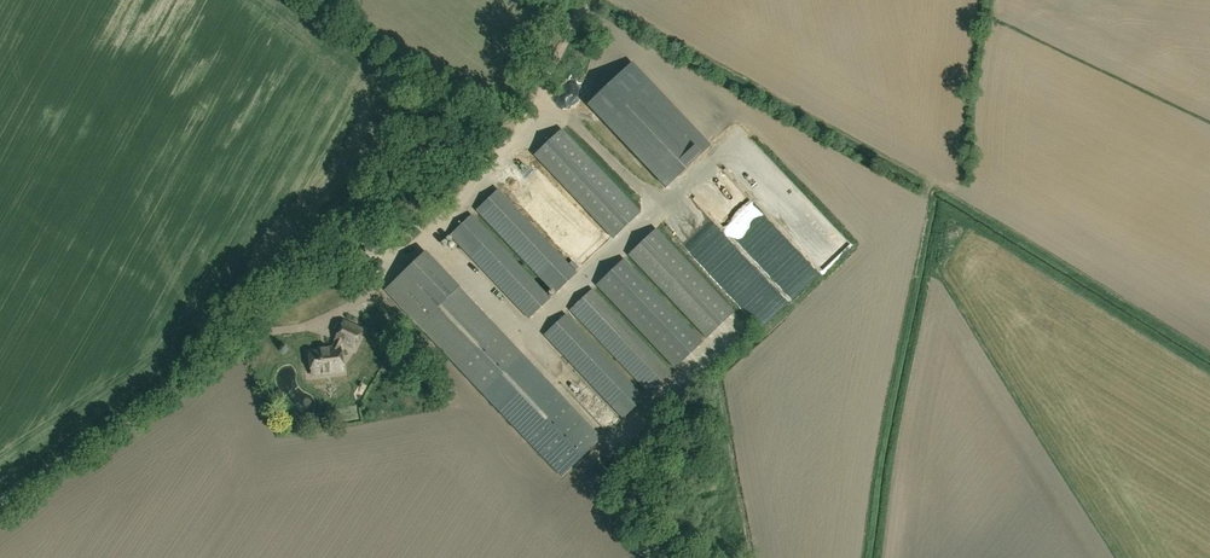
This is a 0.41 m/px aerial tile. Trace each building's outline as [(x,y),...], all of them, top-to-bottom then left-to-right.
[(632,65),(588,106),(666,189),(711,148),(632,65)] [(640,214),(562,130),(534,156),(613,240),(640,214)] [(555,294),(576,274),(497,191),(476,211),(555,294)] [(661,224),(690,254),(701,244),(694,237),(702,230),(708,237),(716,229),(689,199),(661,224)] [(528,319),(550,299),(471,216),(450,235),(528,319)] [(734,313),(656,230),(629,256),(707,339),(734,313)] [(600,439),(522,356),(430,259),(418,259),(385,290),(483,393),(561,476),(600,439)] [(624,260),(597,285),(675,368),(702,343),(624,260)] [(670,373),(630,331),(592,290),(570,310),(649,393),(670,373)] [(644,398),(580,331),(565,315),(544,335),(622,418),(644,398)] [(354,348),(361,331),(361,330),(343,322),(336,339),(337,340),(333,348),(327,349),(327,351),(310,353),(312,375),(333,373),(333,370),(342,369),(339,348),(339,347),(341,342),(354,348)]
